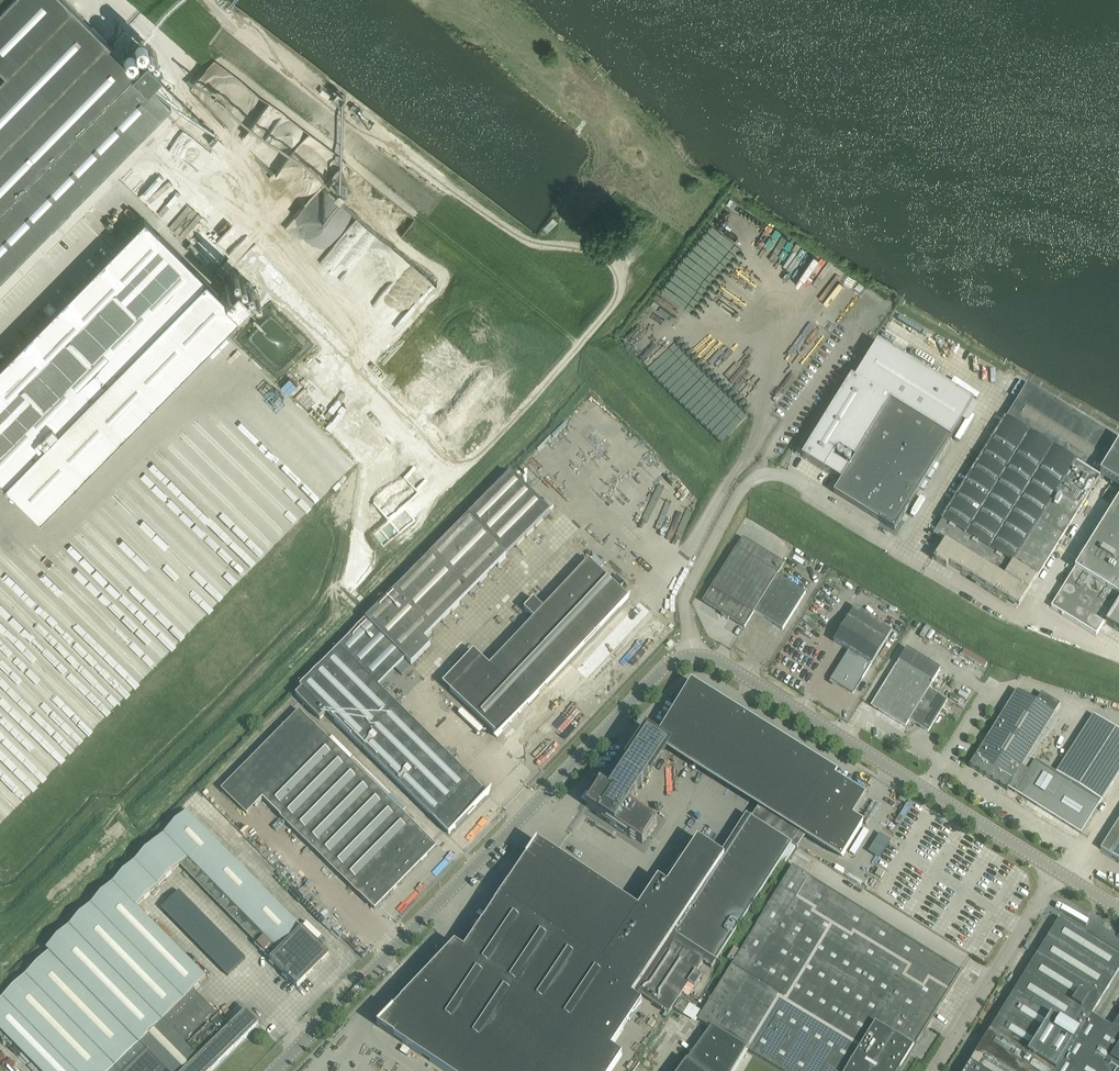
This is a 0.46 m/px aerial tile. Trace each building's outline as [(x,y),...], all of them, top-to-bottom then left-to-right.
[(169,104),(144,79),(158,64),(143,49),(129,63),(64,0),(0,0),(0,276),(169,104)] [(182,47),(186,52),(189,50),(196,59),(200,56),(193,48),(194,47),(189,41),(182,47)] [(179,122),(172,131),(191,146),(198,138),(179,122)] [(270,157),(274,152),(258,138),(254,143),(270,157)] [(337,173),(329,177),(333,185),(341,181),(337,173)] [(231,305),(233,303),(234,304),(248,290),(234,277),(221,290),(224,294),(222,296),(143,218),(0,363),(0,485),(37,522),(241,315),(231,305)] [(211,263),(224,275),(236,264),(224,251),(211,263)] [(919,337),(926,326),(919,321),(912,332),(919,337)] [(219,355),(232,341),(225,335),(212,349),(219,355)] [(851,377),(802,457),(841,481),(834,493),(894,530),(950,439),(974,402),(878,343),(855,380),(851,377)] [(1007,369),(999,383),(1005,386),(1013,372),(1007,369)] [(1012,387),(1019,377),(1015,374),(1008,384),(1012,387)] [(172,401),(184,389),(178,383),(166,395),(172,401)] [(1074,414),(1027,385),(1006,419),(1005,418),(933,534),(945,541),(933,559),(946,567),(948,564),(972,578),(1074,414)] [(1074,414),(972,578),(1019,607),(1100,477),(1118,445),(1118,442),(1074,414)] [(357,441),(362,428),(355,425),(350,438),(357,441)] [(1100,477),(1118,489),(1118,445),(1100,477)] [(543,447),(531,459),(537,466),(550,454),(543,447)] [(300,688),(302,689),(296,696),(319,720),(326,713),(449,834),(487,795),(378,687),(405,660),(411,666),(430,647),(424,641),(508,556),(550,513),(511,474),(300,688)] [(1051,607),(1096,635),(1103,623),(1118,632),(1118,498),(1051,607)] [(777,575),(784,564),(743,538),(703,602),(723,614),(721,616),(728,620),(729,618),(744,627),(754,612),(753,612),(777,575)] [(588,560),(488,667),(528,704),(628,598),(588,560)] [(805,593),(777,575),(753,612),(754,612),(782,630),(805,593)] [(892,631),(854,607),(833,641),(849,651),(830,681),(852,694),(892,631)] [(909,720),(928,732),(947,700),(928,688),(940,669),(906,649),(871,706),(905,727),(909,720)] [(171,680),(176,676),(157,656),(152,660),(171,680)] [(527,706),(526,705),(478,660),(453,687),(501,732),(499,734),(500,734),(527,706)] [(179,696),(190,691),(184,679),(173,684),(179,696)] [(861,827),(851,821),(866,797),(689,685),(655,739),(668,747),(724,782),(760,805),(751,819),(746,815),(730,839),(720,855),(698,840),(667,885),(658,879),(633,916),(551,861),(551,860),(519,907),(500,897),(464,951),(455,945),(377,1026),(445,1070),(612,1070),(622,1056),(611,1048),(642,1003),(632,996),(635,991),(637,993),(668,1014),(688,984),(694,988),(702,977),(696,973),(703,962),(712,968),(776,868),(779,870),(784,862),(785,863),(795,847),(797,848),(806,834),(843,857),(861,827)] [(1017,691),(989,736),(969,767),(1007,790),(1008,788),(1022,766),(1060,705),(1041,693),(1035,702),(1017,691)] [(192,704),(201,710),(206,702),(197,696),(192,704)] [(436,847),(420,831),(298,711),(221,789),(247,814),(262,799),(358,893),(358,894),(374,910),(375,909),(435,847),(436,848),(436,847)] [(1054,777),(1055,777),(1064,783),(1071,788),(1081,794),(1090,800),(1102,808),(1105,803),(1101,801),(1118,772),(1118,731),(1093,714),(1054,777)] [(668,747),(655,739),(647,734),(609,791),(601,785),(586,807),(642,844),(657,822),(629,804),(668,747)] [(531,759),(521,771),(528,777),(538,765),(531,759)] [(1015,792),(1012,797),(1034,810),(1055,777),(1054,777),(1037,766),(1033,773),(1022,766),(1008,788),(1015,792)] [(1046,812),(1064,783),(1055,777),(1034,810),(1043,816),(1046,812)] [(1064,783),(1046,812),(1043,816),(1051,821),(1053,816),(1071,788),(1064,783)] [(1060,826),(1063,822),(1081,794),(1071,788),(1053,816),(1051,821),(1060,826)] [(1069,832),(1072,828),(1090,800),(1081,794),(1063,822),(1060,826),(1069,832)] [(1090,800),(1072,828),(1069,832),(1082,840),(1102,808),(1090,800)] [(226,827),(230,823),(211,802),(207,806),(226,827)] [(187,811),(113,883),(137,907),(180,865),(267,953),(265,955),(270,960),(296,987),(297,988),(298,987),(297,987),(313,971),(297,954),(312,939),(187,811)] [(1101,849),(1112,856),(1118,861),(1118,821),(1101,849)] [(681,1069),(679,1070),(735,1070),(749,1051),(781,1070),(900,1070),(961,972),(791,867),(740,951),(734,947),(726,960),(732,963),(698,1020),(711,1028),(681,1069)] [(885,872),(879,868),(875,875),(881,879),(885,872)] [(0,1000),(0,1030),(41,1070),(158,1070),(163,1067),(166,1070),(211,1070),(258,1026),(259,1025),(258,1024),(258,1025),(246,1013),(245,1012),(239,1006),(237,1004),(234,1007),(236,1009),(223,1021),(193,990),(206,978),(137,907),(113,883),(46,949),(49,952),(0,1000)] [(180,898),(165,913),(223,971),(238,955),(180,898)] [(965,1070),(1069,1070),(1100,1020),(1091,1015),(1118,970),(1118,955),(1059,918),(965,1070)] [(328,955),(312,939),(297,954),(313,971),(328,956),(328,957),(329,956),(328,955)] [(689,1005),(680,999),(673,1008),(683,1015),(689,1005)] [(1100,1020),(1069,1070),(1118,1070),(1118,1016),(1112,1028),(1100,1020)]
